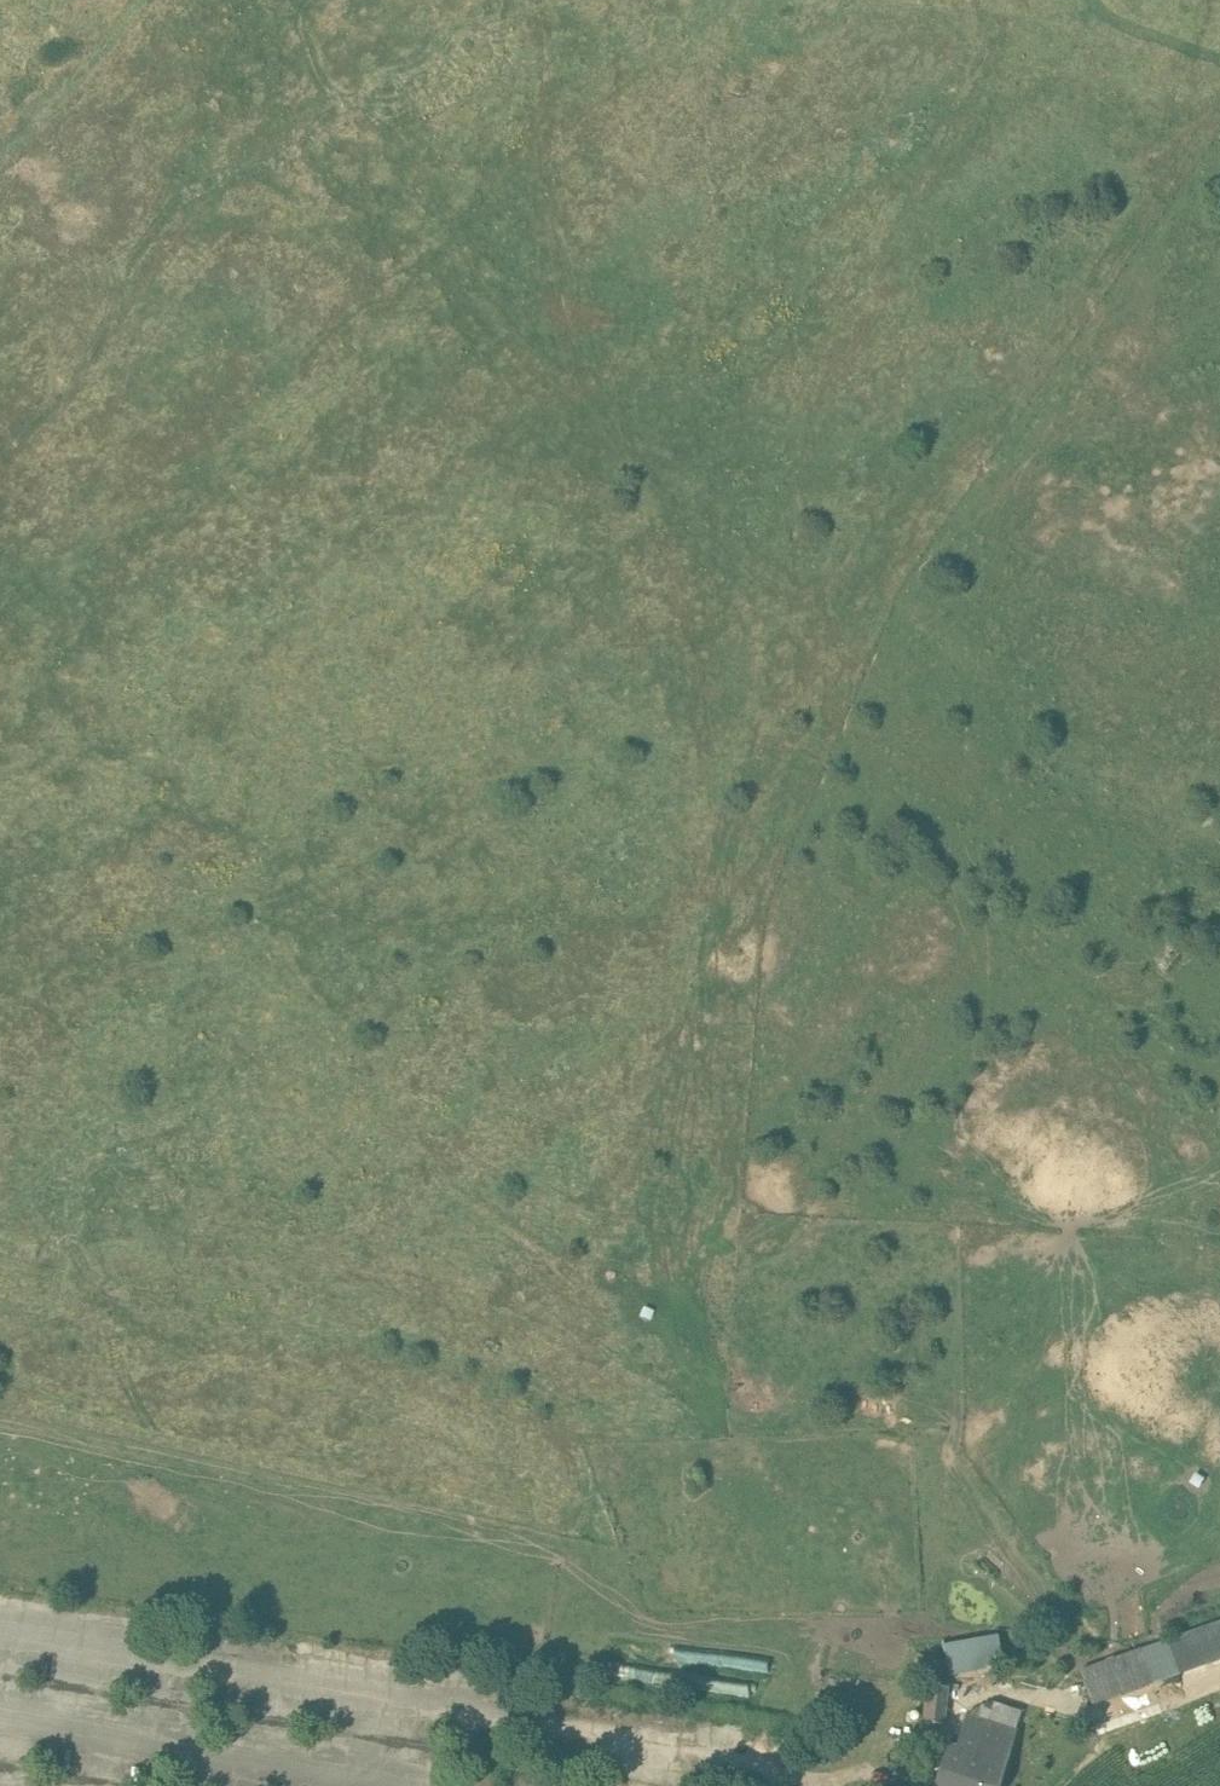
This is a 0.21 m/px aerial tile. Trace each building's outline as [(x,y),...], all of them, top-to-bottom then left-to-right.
[(1163,1642),(1174,1673),(1219,1657),(1219,1621),(1163,1642)] [(947,1673),(1001,1670),(998,1635),(945,1639),(947,1673)] [(1140,1650),(1080,1671),(1091,1704),(1152,1682),(1140,1650)] [(949,1688),(929,1685),(923,1723),(943,1727),(949,1688)] [(968,1719),(954,1757),(948,1755),(937,1785),(999,1785),(1016,1733),(968,1719)]
